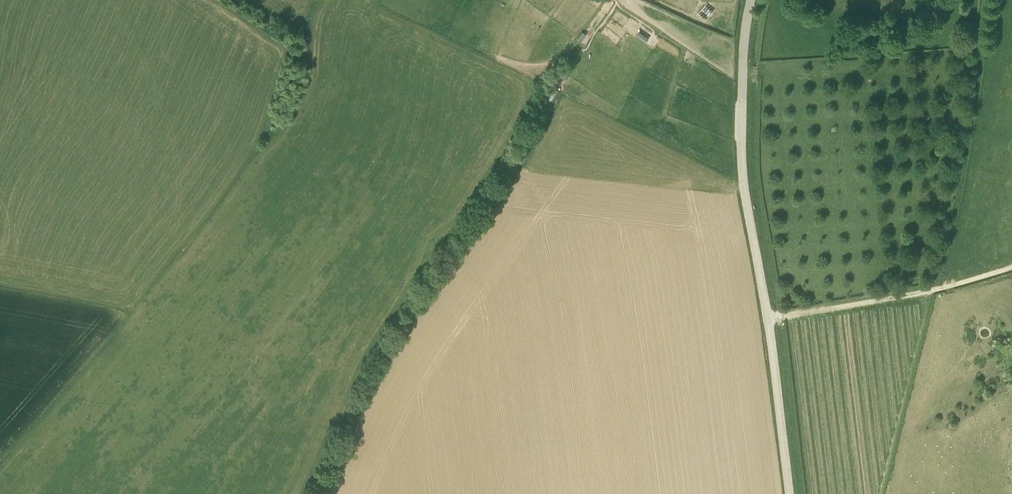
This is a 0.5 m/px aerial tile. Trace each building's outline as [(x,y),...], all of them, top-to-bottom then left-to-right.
[(706,19),(713,11),(705,5),(698,13),(702,16),(706,19)] [(648,40),(639,33),(636,37),(645,44),(648,40)]
